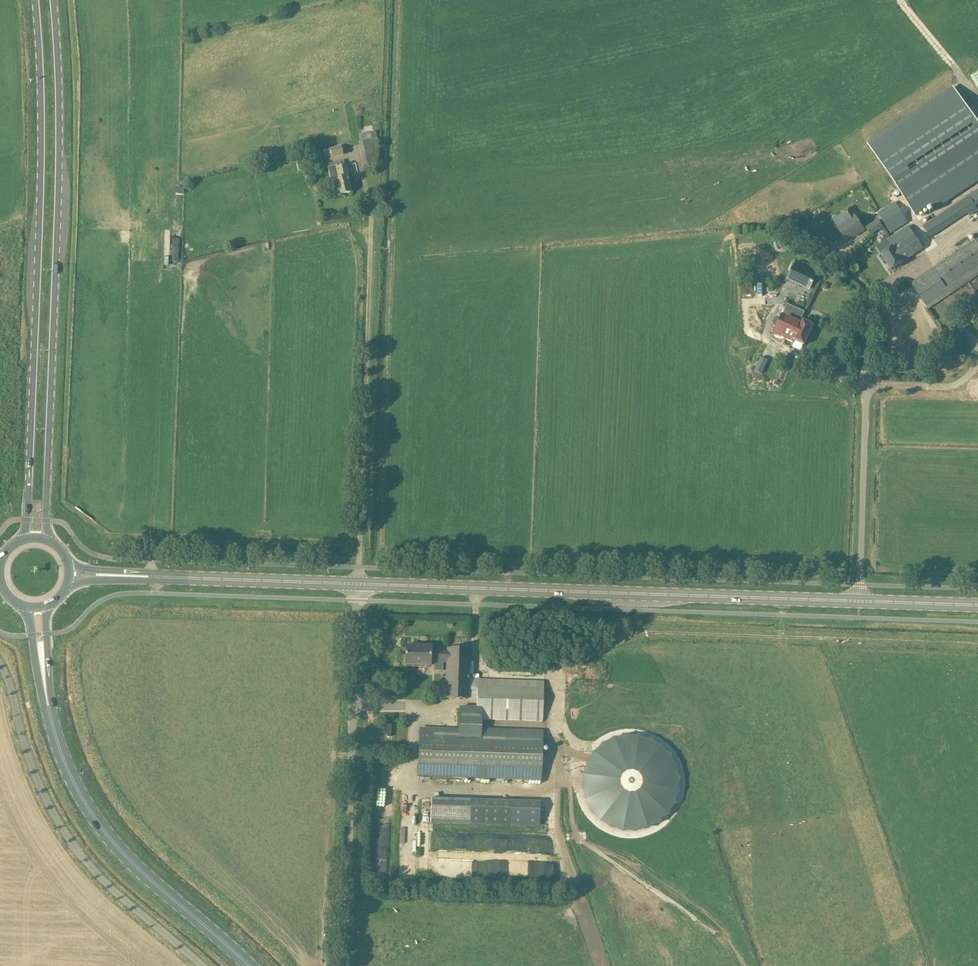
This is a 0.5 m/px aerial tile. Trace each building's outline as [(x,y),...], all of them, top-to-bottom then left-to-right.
[(977,182),(977,125),(952,87),(867,144),(897,190),(915,216),(930,206),(934,211),(977,182)] [(376,132),(359,135),(360,144),(364,164),(379,162),(375,144),(379,143),(378,139),(377,140),(376,132)] [(332,158),(343,155),(341,146),(323,150),(324,158),(331,156),(332,158)] [(322,163),(318,149),(309,152),(314,166),(322,163)] [(302,157),(295,159),(298,171),(305,169),(302,157)] [(346,166),(345,166),(344,160),(328,164),(329,168),(328,168),(331,180),(334,180),(338,196),(352,192),(346,166)] [(922,227),(932,242),(940,237),(938,234),(968,214),(970,217),(977,211),(968,196),(922,227)] [(908,223),(895,202),(880,212),(878,214),(885,226),(890,234),(907,224),(908,223)] [(852,236),(853,238),(864,231),(849,208),(842,213),(848,222),(837,229),(842,236),(845,241),(852,236)] [(883,228),(878,220),(865,228),(866,229),(871,236),(883,228)] [(904,263),(903,262),(923,249),(908,226),(887,240),(892,248),(881,255),(891,271),(904,263)] [(977,276),(977,236),(974,239),(975,240),(911,284),(928,310),(950,295),(977,276)] [(817,270),(796,261),(788,280),(808,289),(817,270)] [(774,334),(795,344),(796,341),(804,345),(813,326),(804,321),(785,312),(774,334)] [(967,339),(958,334),(955,339),(964,344),(967,339)] [(768,360),(760,357),(754,371),(762,374),(768,360)] [(459,729),(419,728),(417,776),(542,781),(543,732),(481,730),(482,721),(543,722),(544,681),(475,678),(475,679),(469,679),(470,649),(446,648),(446,650),(431,649),(431,647),(405,646),(404,665),(431,666),(431,663),(434,663),(434,671),(443,672),(443,663),(446,663),(445,699),(469,700),(476,701),(476,707),(459,707),(459,729)] [(594,763),(592,776),(593,787),(597,799),(604,809),(613,817),(625,822),(637,824),(649,823),(660,818),(670,811),(678,802),(683,791),(685,779),(684,766),(680,755),(673,745),(663,737),(652,732),(640,730),(628,731),(617,735),(607,743),(599,752),(594,763)] [(430,798),(430,824),(540,826),(540,800),(430,798)] [(499,849),(507,849),(507,848),(514,848),(515,838),(491,837),(490,849),(499,849)] [(415,861),(405,861),(405,872),(415,873),(415,861)]
